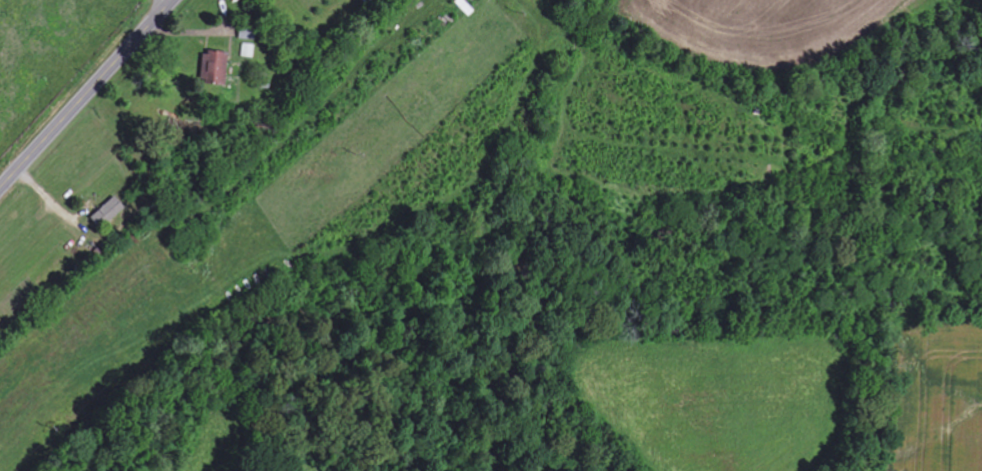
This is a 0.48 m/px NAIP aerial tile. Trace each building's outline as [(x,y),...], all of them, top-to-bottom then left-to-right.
[(205,84),(229,83),(228,53),(204,54),(205,84)] [(126,208),(116,197),(93,218),(104,229),(126,208)]
